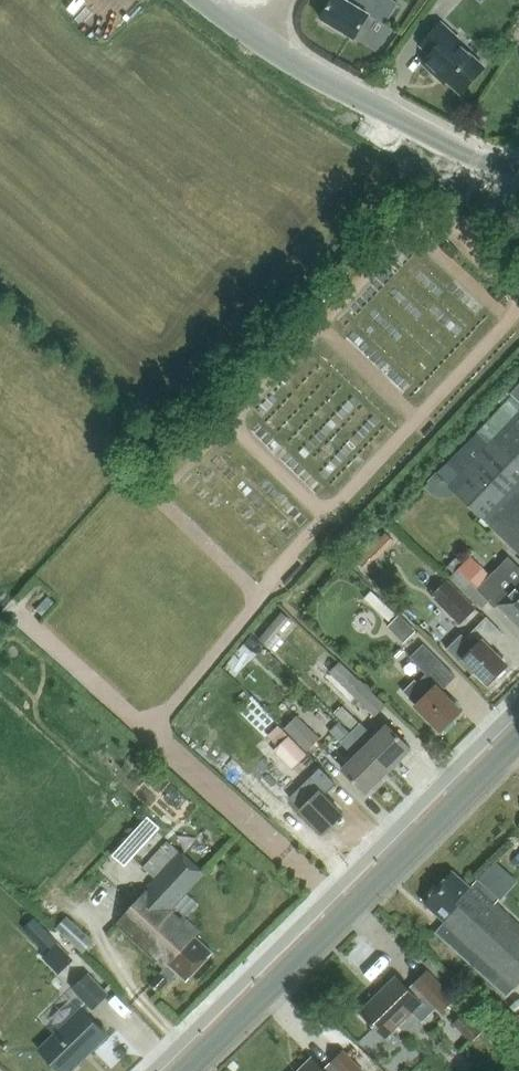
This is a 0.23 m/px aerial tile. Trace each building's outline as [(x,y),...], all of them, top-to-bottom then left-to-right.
[(369,15),(386,25),(399,3),(394,0),(350,0),(349,2),(347,0),(332,0),(321,18),(355,38),(369,15)] [(462,93),(486,66),(457,41),(460,38),(442,22),(422,43),(433,53),(424,63),(438,76),(441,74),(462,93)] [(514,394),(440,472),(451,485),(491,524),(490,526),(518,553),(518,389),(514,394)] [(391,541),(383,533),(373,542),(381,551),(391,541)] [(509,556),(489,576),(467,554),(462,559),(459,555),(450,565),(455,570),(451,575),(483,607),(491,598),(498,605),(507,614),(518,625),(518,567),(509,556)] [(431,595),(460,624),(476,608),(448,579),(431,595)] [(267,646),(290,618),(282,612),(259,639),(267,646)] [(417,630),(400,613),(386,627),(403,644),(417,630)] [(490,683),(507,666),(489,647),(503,632),(487,616),(466,637),(462,634),(448,649),(473,674),(477,671),(490,683)] [(416,705),(441,730),(461,710),(442,691),(456,677),(424,644),(411,657),(427,674),(418,683),(415,680),(403,691),(417,704),(416,705)] [(359,680),(348,691),(374,716),(385,705),(359,680)] [(285,728),(308,749),(320,736),(298,715),(285,728)] [(366,792),(390,769),(351,731),(340,720),(331,730),(357,756),(344,769),(366,792)] [(389,725),(376,737),(361,722),(351,731),(390,769),(411,748),(389,725)] [(280,745),(298,763),(308,754),(289,735),(280,745)] [(278,777),(270,769),(275,765),(266,755),(239,781),(248,791),(261,778),(269,787),(278,777)] [(320,768),(290,797),(324,832),(343,814),(324,795),(334,783),(320,768)] [(140,848),(127,836),(113,852),(126,864),(140,848)] [(202,929),(184,913),(180,917),(174,911),(178,907),(174,904),(203,872),(168,840),(144,867),(157,879),(117,923),(158,960),(157,961),(165,968),(151,984),(159,992),(180,969),(190,978),(213,952),(195,936),(202,929)] [(473,883),(469,887),(467,885),(451,872),(424,899),(439,912),(437,914),(445,921),(435,931),(506,994),(518,981),(518,924),(494,902),(498,898),(477,878),(473,883)] [(56,928),(83,952),(93,940),(67,916),(56,928)] [(45,955),(61,971),(71,961),(56,945),(45,955)] [(441,1011),(454,998),(426,970),(407,988),(394,975),(358,1011),(384,1037),(410,1011),(421,1022),(436,1006),(441,1011)] [(72,988),(94,1009),(109,993),(88,972),(72,988)] [(465,1012),(453,1023),(471,1042),(492,1023),(476,1006),(468,1014),(465,1012)] [(108,1034),(82,1007),(39,1049),(61,1070),(69,1070),(108,1034)] [(341,1051),(322,1069),(311,1058),(297,1070),(361,1070),(341,1051)]
